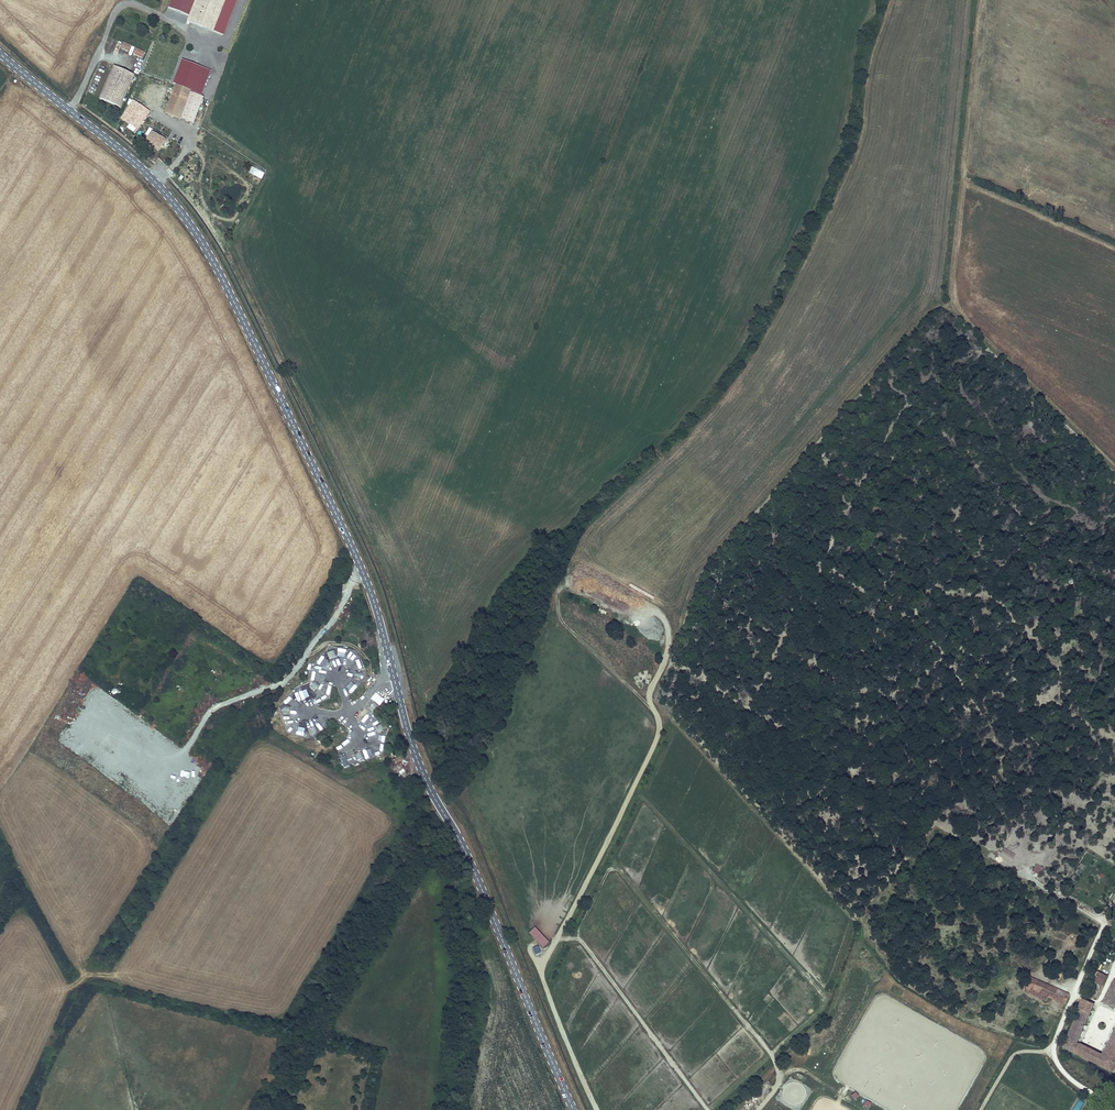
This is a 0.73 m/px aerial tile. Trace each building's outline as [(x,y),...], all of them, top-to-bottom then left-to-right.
[(187,21),(213,32),(225,0),(196,0),(187,21)] [(123,42),(120,49),(128,53),(131,46),(123,42)] [(135,49),(133,55),(142,59),(145,52),(135,49)] [(178,64),(176,71),(195,80),(198,71),(178,64)] [(134,76),(114,67),(100,98),(120,107),(134,76)] [(176,71),(171,83),(176,85),(190,91),(195,80),(176,71)] [(190,91),(176,85),(166,113),(193,124),(203,97),(190,92),(190,91)] [(133,102),(121,119),(129,124),(141,107),(133,102)] [(141,107),(129,124),(137,130),(149,112),(141,106),(141,107)] [(152,133),(145,143),(159,151),(165,140),(152,133)] [(248,174),(261,180),(264,173),(252,167),(248,174)] [(337,656),(334,650),(327,653),(329,659),(337,656)] [(316,663),(323,668),(328,661),(321,656),(316,663)] [(314,691),(319,685),(314,681),(309,687),(314,691)] [(290,695),(286,701),(292,705),(296,700),(290,695)] [(378,706),(373,702),(368,708),(374,712),(378,706)] [(362,719),(360,721),(366,727),(371,721),(364,716),(368,711),(363,707),(356,715),(362,719)] [(287,715),(281,717),(286,726),(291,724),(287,715)] [(384,731),(381,724),(375,726),(378,733),(384,731)] [(317,732),(315,726),(308,729),(310,735),(317,732)] [(370,737),(376,734),(374,728),(368,731),(370,737)] [(383,749),(384,740),(376,739),(375,748),(383,749)] [(363,757),(361,751),(354,754),(356,760),(363,757)] [(346,757),(340,759),(343,769),(349,767),(346,757)] [(1005,848),(1001,855),(1011,862),(1016,855),(1005,848)] [(1039,876),(1043,868),(1036,864),(1032,873),(1039,876)] [(542,949),(548,943),(535,928),(528,934),(542,949)] [(1106,976),(1095,971),(1092,976),(1095,978),(1093,982),(1101,986),(1106,976)] [(1024,989),(1032,995),(1042,1000),(1048,986),(1029,978),(1024,989)] [(1103,1002),(1114,1009),(1114,981),(1114,980),(1103,1002)] [(1093,984),(1091,992),(1098,993),(1100,986),(1093,984)] [(1048,986),(1042,1000),(1046,1002),(1048,998),(1063,1005),(1067,995),(1048,986)] [(1079,1012),(1073,1025),(1082,1029),(1092,1005),(1082,1000),(1077,1011),(1079,1012)] [(1073,1025),(1065,1043),(1074,1047),(1076,1043),(1082,1029),(1073,1025)] [(1063,1047),(1112,1073),(1114,1067),(1114,1029),(1102,1056),(1076,1043),(1074,1047),(1065,1043),(1063,1047)] [(855,1091),(850,1095),(854,1099),(859,1095),(855,1091)] [(1073,1109),(1080,1109),(1084,1101),(1077,1098),(1073,1109)]
